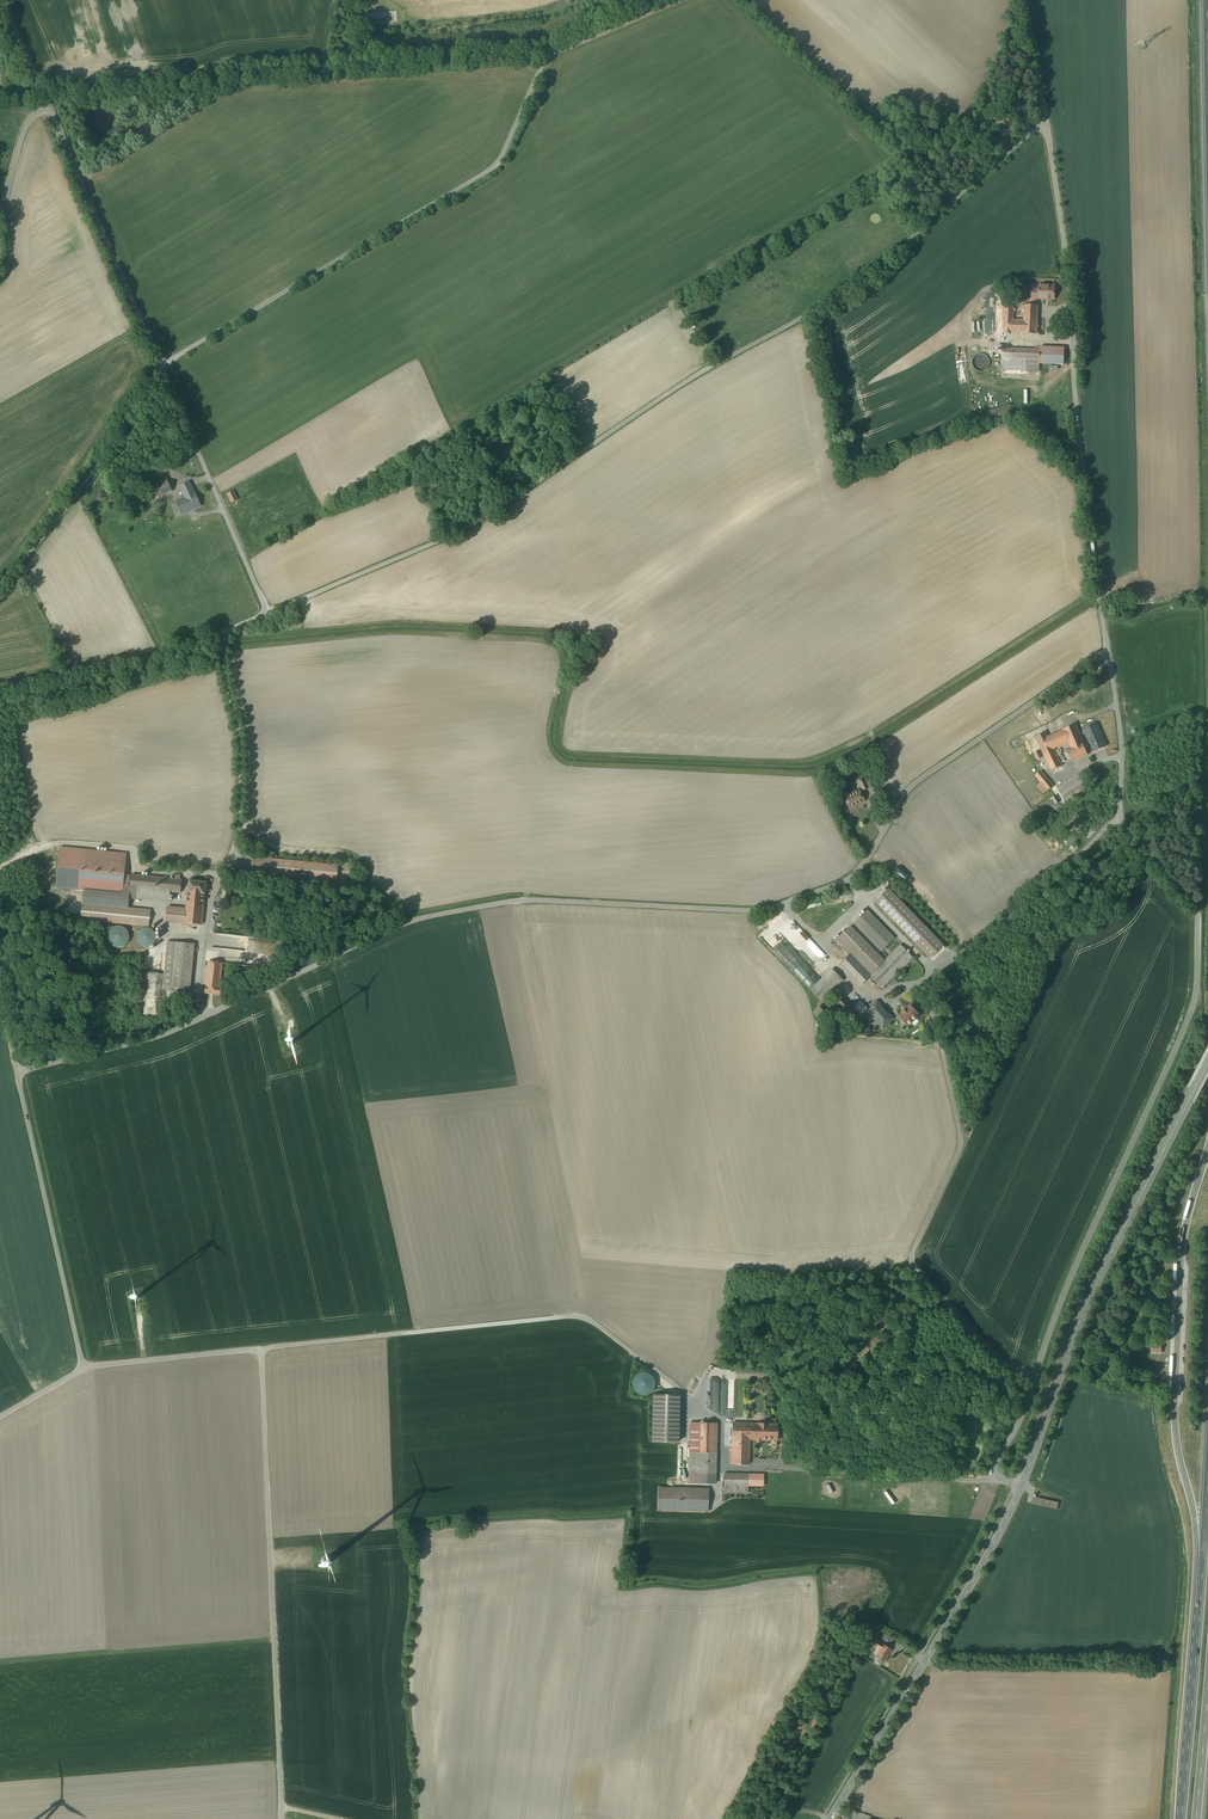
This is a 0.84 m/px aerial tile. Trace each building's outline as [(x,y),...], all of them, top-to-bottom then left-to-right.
[(1055,286),(1039,285),(1039,290),(1032,289),(1032,298),(1044,299),(1045,299),(1051,300),(1051,299),(1054,299),(1055,286)] [(1038,306),(1025,305),(1024,320),(1037,321),(1038,306)] [(1024,320),(1013,320),(1014,311),(1005,311),(1004,333),(1013,334),(1013,333),(1024,334),(1037,335),(1037,321),(1024,320)] [(1064,348),(1040,347),(1040,350),(1040,364),(1064,365),(1064,348)] [(1040,350),(1003,349),(1002,370),(1027,371),(1027,368),(1039,368),(1040,364),(1040,350)] [(975,357),(973,361),(973,365),(975,368),(978,371),(982,371),(986,370),(989,368),(990,364),(990,361),(989,357),(986,355),(982,354),(978,355),(975,357)] [(1010,404),(986,412),(989,423),(1014,415),(1010,404)] [(173,492),(167,479),(152,486),(158,498),(173,492)] [(201,506),(189,480),(179,485),(184,496),(175,500),(181,515),(192,510),(201,506)] [(237,500),(234,492),(226,495),(230,503),(237,500)] [(591,659),(585,656),(579,665),(585,669),(591,659)] [(1076,724),(1063,730),(1048,737),(1054,749),(1065,744),(1072,761),(1073,761),(1088,754),(1083,743),(1084,743),(1076,724)] [(1096,724),(1084,729),(1094,752),(1106,747),(1103,741),(1102,741),(1098,731),(1099,731),(1096,724)] [(1048,737),(1046,732),(1035,737),(1051,770),(1062,766),(1048,737)] [(1053,786),(1041,771),(1035,775),(1041,782),(1037,785),(1044,794),(1053,786)] [(1078,775),(1058,788),(1066,801),(1086,788),(1078,775)] [(864,779),(858,782),(863,790),(868,788),(871,786),(868,781),(865,783),(864,779)] [(859,790),(844,797),(849,808),(864,801),(859,790)] [(1056,795),(1052,798),(1056,804),(1060,802),(1056,795)] [(122,849),(53,842),(49,883),(118,890),(122,849)] [(331,861),(246,852),(244,869),(330,877),(331,861)] [(182,875),(138,871),(136,893),(180,897),(182,875)] [(164,918),(185,920),(185,922),(204,923),(207,879),(188,877),(186,904),(166,902),(164,918)] [(233,884),(223,882),(220,896),(231,897),(233,884)] [(944,945),(888,888),(874,902),(930,959),(944,945)] [(150,905),(82,899),(80,916),(148,922),(150,905)] [(868,910),(853,924),(880,952),(895,937),(868,910)] [(779,917),(773,923),(774,925),(781,918),(779,917)] [(113,923),(108,924),(106,926),(104,929),(103,933),(104,936),(106,939),(109,941),(115,941),(119,939),(121,936),(121,932),(120,928),(118,925),(113,923)] [(767,923),(760,930),(762,932),(769,925),(767,923)] [(141,924),(137,925),(134,927),(132,930),(132,934),(133,937),(135,940),(138,942),(143,942),(147,940),(149,937),(150,933),(149,929),(146,926),(141,924)] [(836,941),(850,956),(869,975),(884,960),(851,925),(840,936),(841,936),(836,941)] [(190,989),(194,941),(167,939),(164,987),(190,989)] [(869,975),(850,956),(841,964),(861,985),(870,976),(882,989),(913,958),(900,945),(884,960),(869,975)] [(223,960),(207,958),(203,986),(219,988),(223,960)] [(839,977),(831,969),(809,990),(821,1002),(830,994),(826,990),(839,977)] [(844,980),(840,976),(839,977),(826,990),(830,994),(844,980)] [(856,1010),(840,994),(831,1002),(838,1010),(840,1007),(846,1014),(843,1017),(850,1024),(853,1021),(859,1015),(856,1010)] [(893,1019),(885,1010),(884,1010),(877,1003),(877,1002),(862,1016),(870,1024),(875,1019),(879,1022),(878,1023),(883,1028),(893,1019)] [(903,1013),(899,1016),(909,1026),(921,1014),(911,1005),(907,1008),(906,1008),(902,1012),(903,1013)] [(821,1021),(828,1015),(819,1007),(813,1013),(821,1021)] [(862,1007),(856,1010),(859,1015),(865,1011),(862,1007)] [(1161,1340),(1152,1340),(1152,1350),(1161,1351),(1161,1340)] [(637,1368),(629,1373),(626,1379),(628,1386),(634,1391),(641,1392),(648,1387),(651,1380),(648,1373),(643,1369),(637,1368)] [(680,1396),(652,1396),(651,1443),(679,1443),(680,1396)] [(752,1465),(752,1443),(777,1444),(777,1423),(732,1422),(732,1443),(731,1465),(752,1465)] [(716,1473),(717,1423),(690,1423),(689,1473),(716,1473)] [(748,1473),(723,1473),(723,1494),(747,1494),(748,1473)] [(709,1488),(657,1487),(657,1512),(708,1513),(709,1488)] [(1053,1496),(1028,1491),(1026,1500),(1052,1505),(1053,1496)] [(873,1646),(869,1653),(876,1656),(880,1650),(873,1646)] [(880,1669),(888,1655),(880,1650),(872,1664),(880,1669)]
